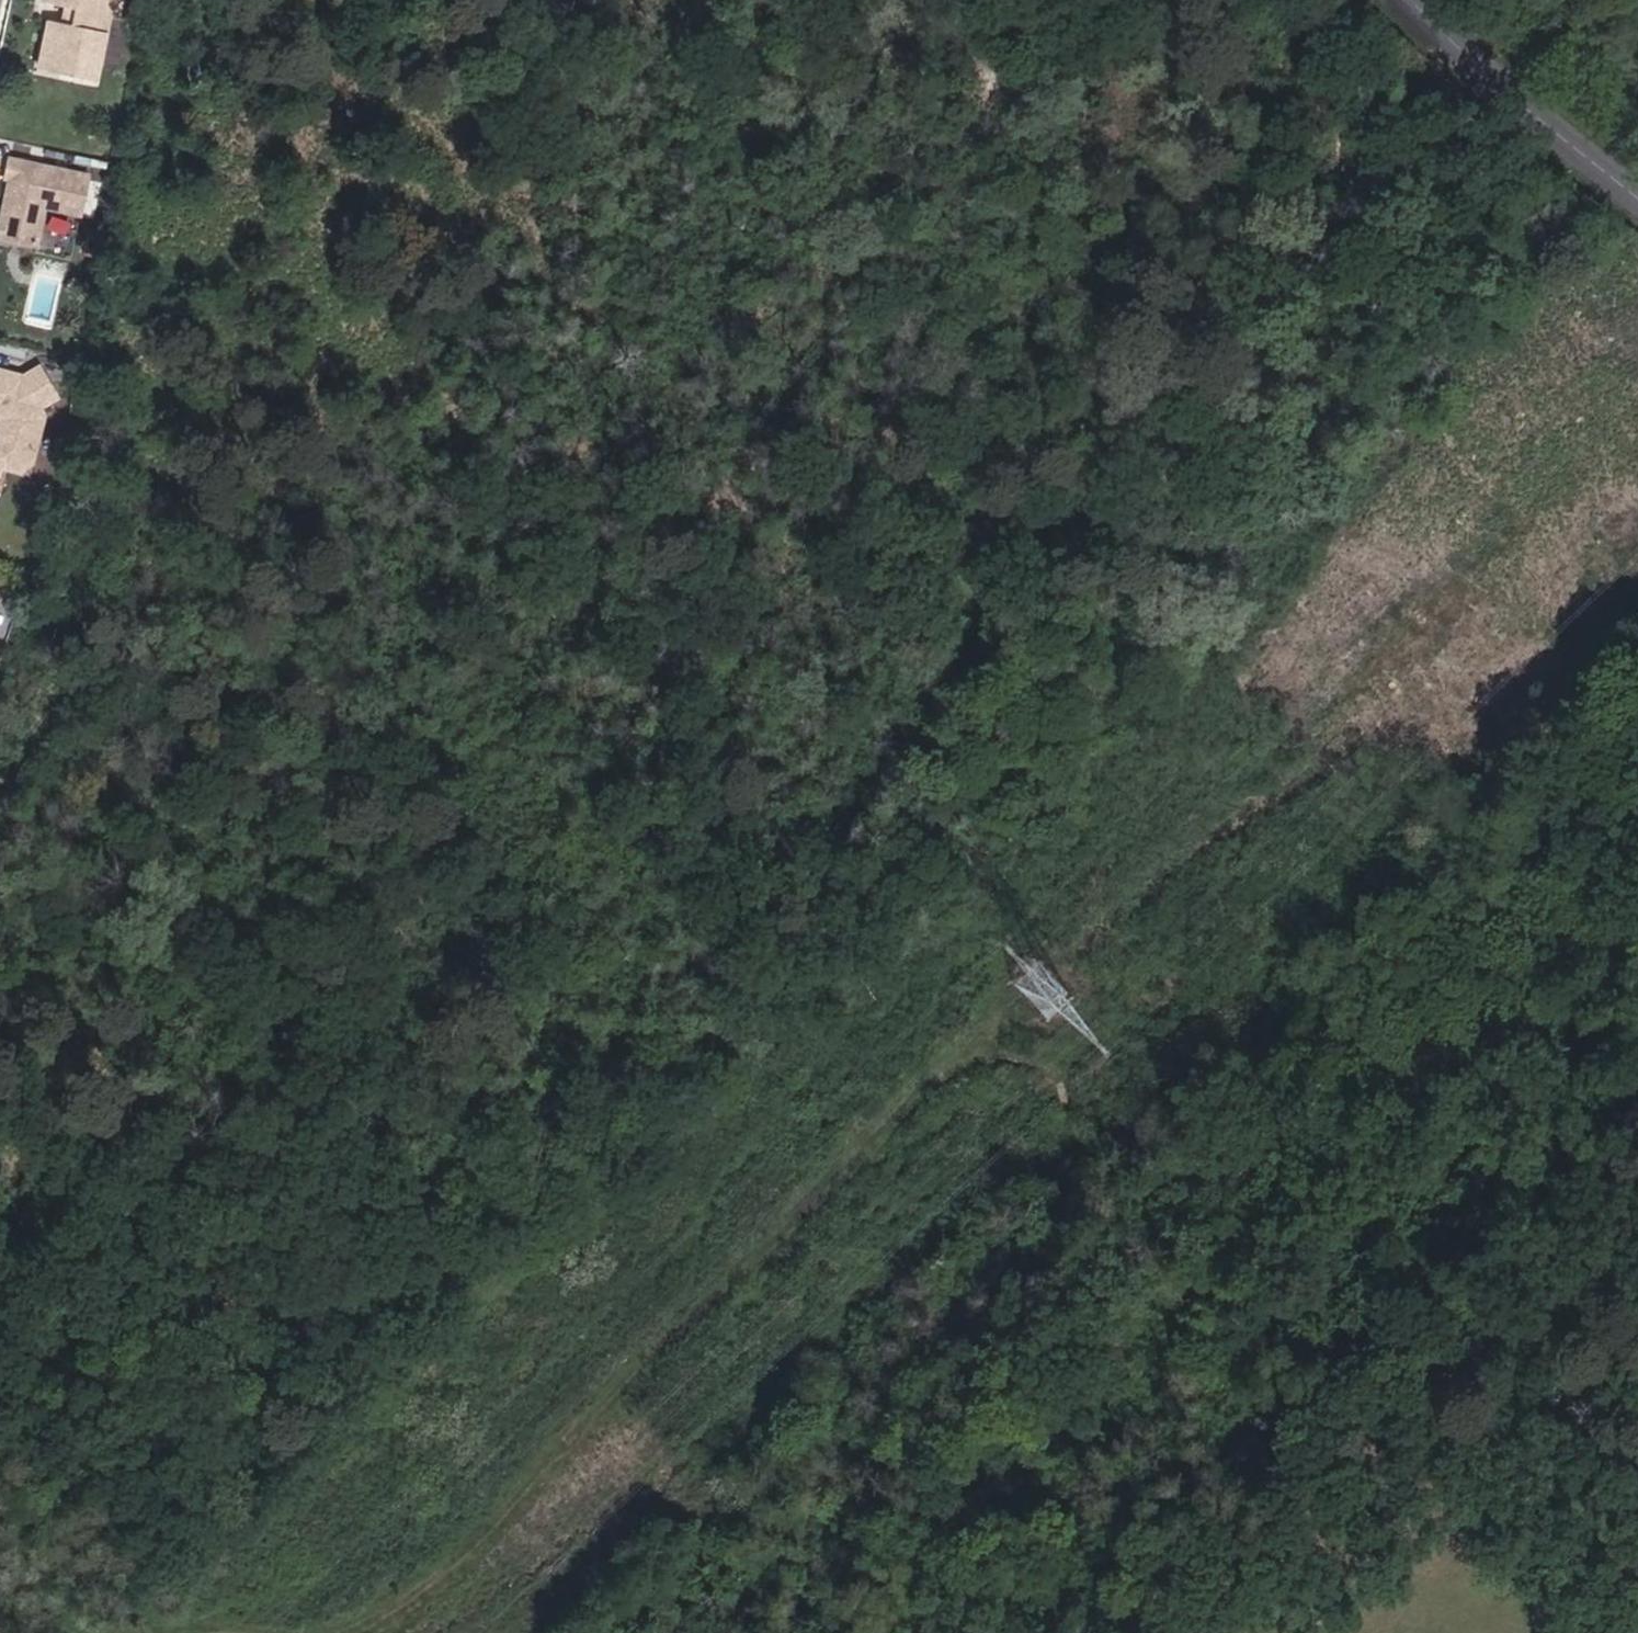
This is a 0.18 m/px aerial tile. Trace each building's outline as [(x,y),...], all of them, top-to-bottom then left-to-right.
[(116,0),(40,0),(39,1),(70,8),(67,24),(46,20),(40,48),(61,53),(57,73),(90,80),(104,16),(112,17),(116,0)] [(57,73),(61,53),(40,48),(36,69),(57,73)] [(84,181),(4,164),(1,184),(4,184),(1,203),(7,205),(6,213),(0,211),(0,245),(31,251),(40,213),(75,220),(84,181)] [(54,404),(36,374),(19,385),(18,383),(0,379),(0,421),(3,426),(0,427),(0,457),(31,464),(41,422),(37,414),(54,404)] [(31,464),(0,457),(0,473),(27,480),(31,464)]
